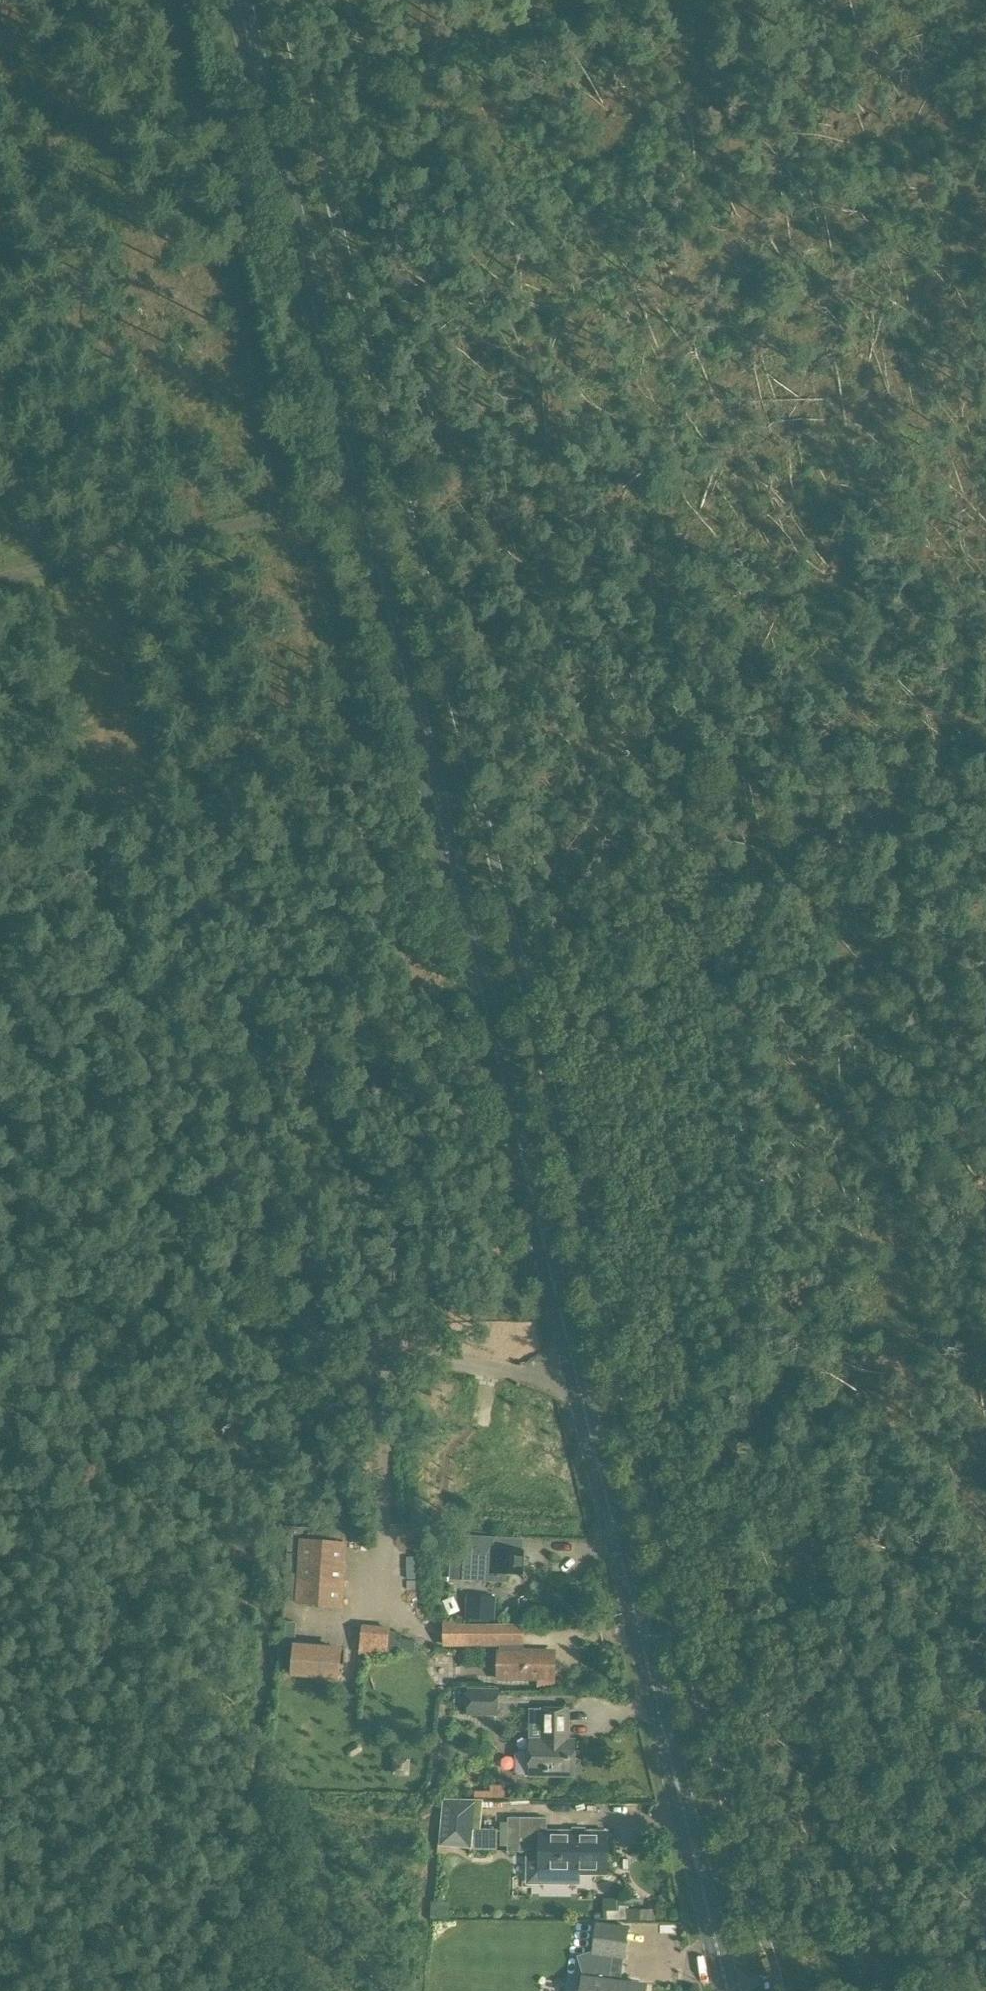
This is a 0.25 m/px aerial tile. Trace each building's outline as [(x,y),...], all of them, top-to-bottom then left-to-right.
[(524,1575),(525,1552),(484,1550),(485,1537),(467,1536),(464,1580),(508,1583),(508,1574),(524,1575)] [(341,1605),(345,1545),(304,1542),(300,1603),(341,1605)] [(495,1620),(496,1598),(468,1597),(467,1619),(495,1620)] [(499,1677),(553,1680),(554,1653),(522,1651),(522,1652),(519,1652),(519,1644),(523,1644),(523,1625),(444,1624),(444,1642),(501,1643),(501,1651),(499,1650),(499,1652),(498,1677),(499,1677)] [(390,1632),(363,1630),(361,1654),(388,1657),(390,1632)] [(340,1678),(341,1652),(341,1650),(297,1647),(295,1675),(340,1678)] [(499,1716),(500,1689),(467,1688),(467,1716),(499,1716)] [(570,1739),(571,1709),(542,1708),(542,1710),(531,1710),(531,1739),(530,1739),(530,1751),(519,1751),(516,1755),(516,1771),(519,1774),(530,1775),(530,1776),(576,1777),(576,1774),(581,1773),(582,1762),(576,1760),(577,1739),(570,1739)] [(348,1752),(348,1753),(348,1754),(348,1755),(349,1755),(349,1756),(350,1756),(351,1756),(352,1756),(353,1756),(361,1752),(363,1749),(361,1745),(356,1745),(349,1749),(348,1750),(348,1751),(348,1752)] [(481,1832),(482,1821),(475,1821),(477,1801),(452,1799),(448,1845),(472,1847),(474,1831),(481,1832)] [(508,1852),(530,1852),(529,1886),(579,1887),(579,1873),(607,1873),(607,1832),(539,1832),(539,1818),(508,1818),(508,1852)] [(433,1902),(431,1919),(450,1919),(450,1903),(433,1902)] [(593,1952),(580,1956),(583,1978),(581,1978),(579,1990),(644,1990),(645,1984),(612,1979),(614,1956),(625,1957),(626,1947),(628,1926),(598,1922),(595,1951),(593,1952)]
